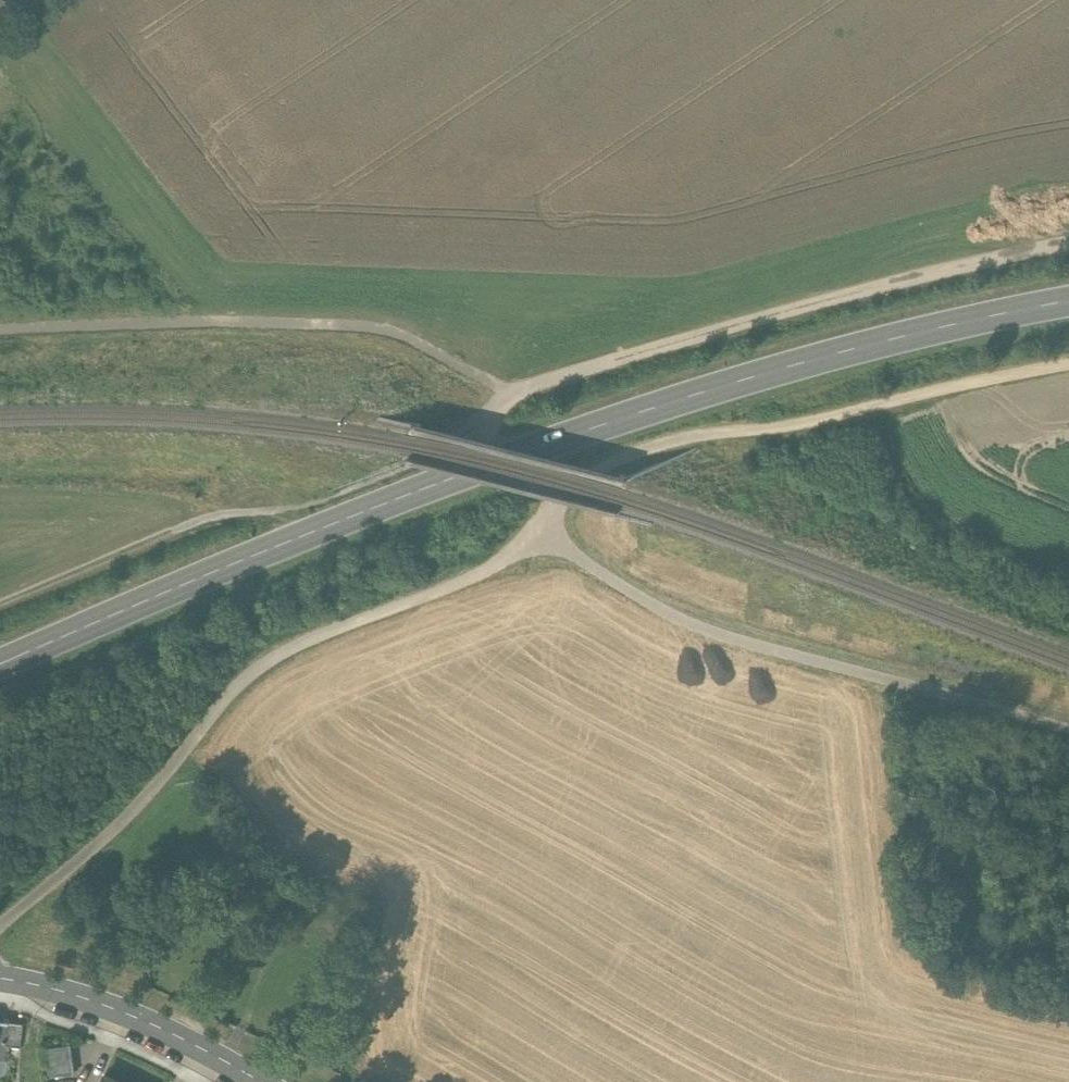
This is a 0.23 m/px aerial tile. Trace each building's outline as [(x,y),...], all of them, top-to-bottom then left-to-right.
[(0,1025),(0,1063),(5,1064),(7,1042),(16,1043),(18,1027),(0,1025)] [(44,1050),(47,1079),(76,1076),(72,1047),(44,1050)]
